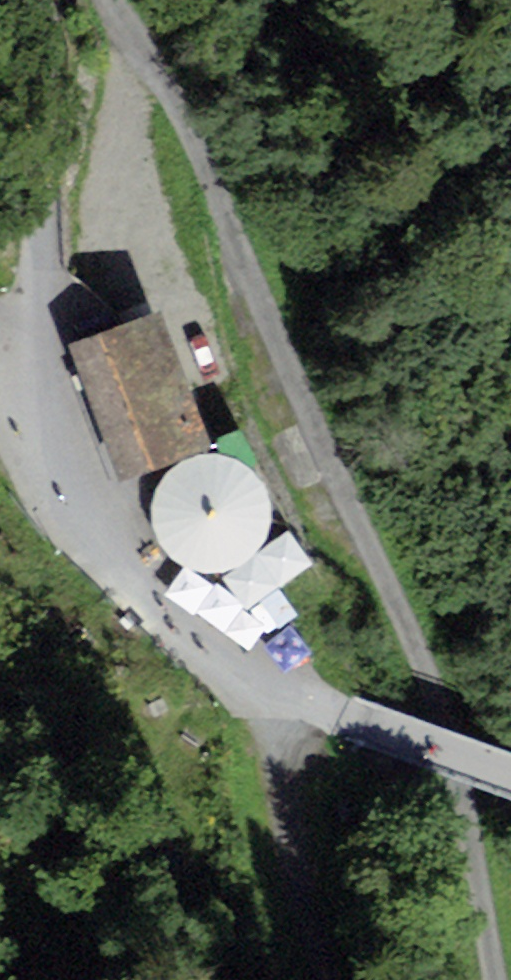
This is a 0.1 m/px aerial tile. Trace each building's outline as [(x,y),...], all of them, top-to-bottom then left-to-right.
[(161,316),(71,349),(120,484),(211,452),(161,316)] [(155,493),(151,511),(152,529),(159,546),(171,561),(186,571),(204,575),(223,574),(240,567),(254,555),(264,540),(269,522),(268,503),(261,486),(249,471),(233,462),(215,457),(197,458),(179,465),(165,477),(155,493)]
